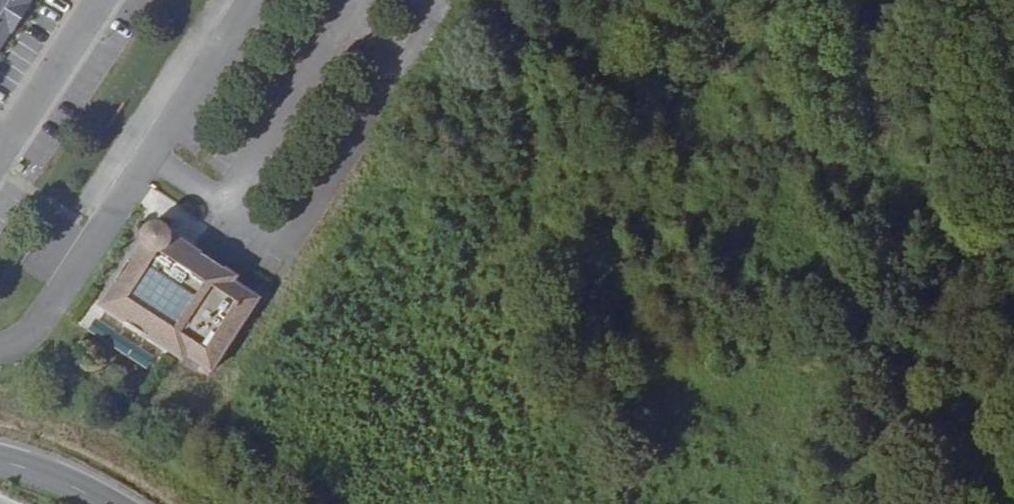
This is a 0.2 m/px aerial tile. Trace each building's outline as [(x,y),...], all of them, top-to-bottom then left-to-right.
[(31,4),(30,3),(32,0),(0,0),(0,49),(11,32),(12,33),(31,4)] [(213,370),(260,297),(235,281),(237,276),(172,233),(171,230),(169,228),(167,225),(165,224),(162,222),(159,222),(156,222),(153,223),(150,224),(148,226),(146,229),(144,231),(144,234),(143,237),(144,240),(102,305),(184,359),(187,354),(213,370)]
